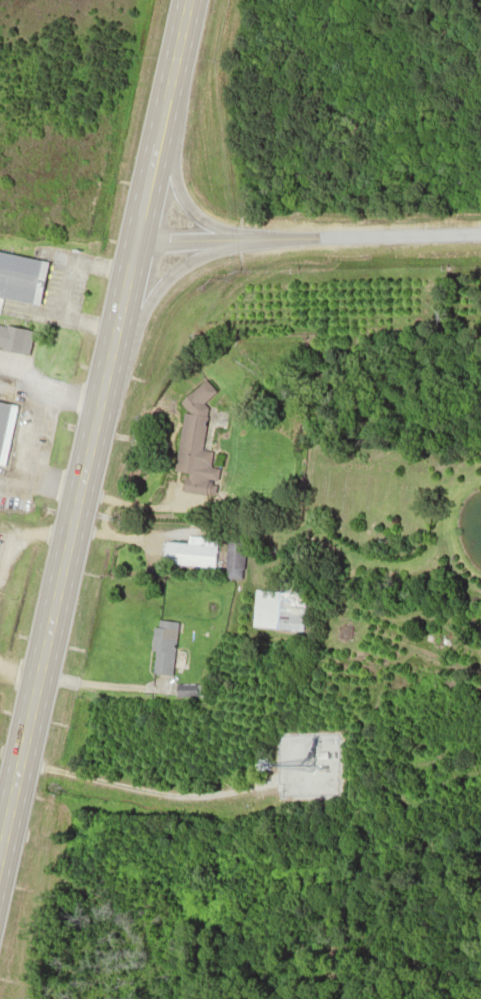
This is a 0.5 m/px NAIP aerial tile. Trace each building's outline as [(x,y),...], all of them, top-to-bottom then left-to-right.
[(28,302),(0,295),(0,252),(38,261),(28,302)] [(24,353),(0,348),(0,325),(29,331),(24,353)] [(173,477),(215,482),(216,468),(207,467),(209,452),(200,450),(208,385),(185,382),(173,477)] [(3,465),(14,404),(0,401),(0,464),(3,465)] [(165,538),(213,542),(211,567),(162,563),(165,538)] [(252,588),(300,593),(296,631),(248,626),(252,588)] [(156,622),(174,624),(168,675),(150,672),(156,622)] [(174,685),(194,685),(194,697),(174,697),(174,685)] [(314,752),(324,752),(324,762),(313,762),(314,752)]
